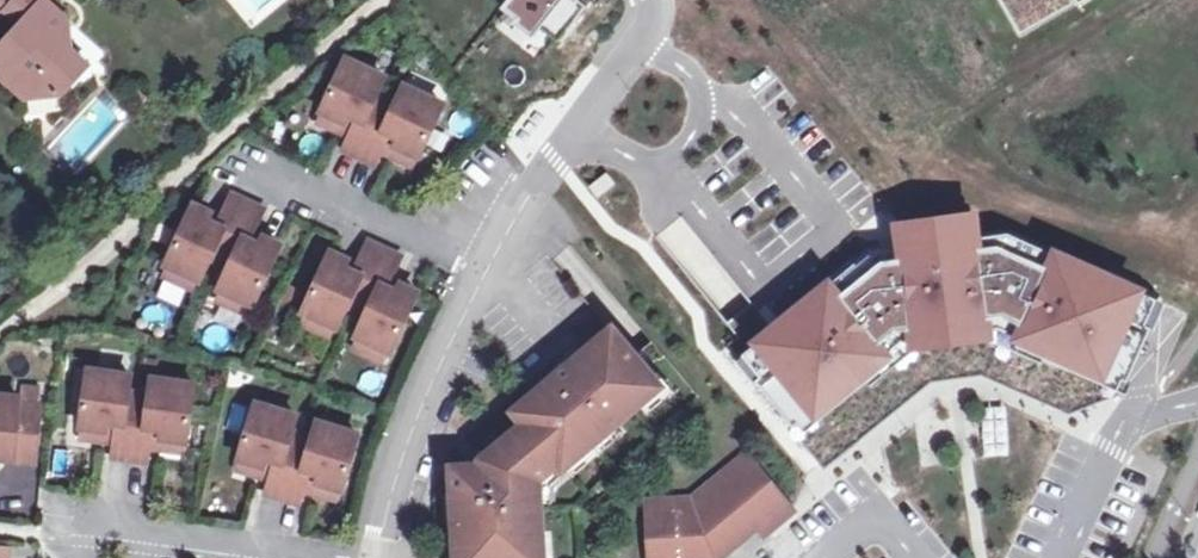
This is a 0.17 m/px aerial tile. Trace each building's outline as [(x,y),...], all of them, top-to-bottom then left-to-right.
[(68,29),(54,15),(58,12),(46,0),(17,0),(13,4),(7,10),(21,24),(0,47),(0,75),(24,98),(37,85),(50,83),(60,93),(87,65),(67,44),(62,48),(55,41),(68,29)] [(13,4),(9,0),(0,0),(0,17),(0,18),(7,10),(13,4)] [(506,8),(540,34),(545,27),(563,41),(591,6),(583,0),(512,0),(506,8)] [(371,79),(331,61),(308,112),(332,122),(335,116),(342,119),(334,137),(328,150),(364,166),(378,136),(386,139),(383,145),(407,156),(429,105),(389,87),(379,109),(361,101),(365,91),(371,79)] [(384,99),(365,91),(361,101),(379,109),(384,99)] [(332,122),(308,112),(303,123),(334,137),(342,119),(335,116),(332,122)] [(378,136),(370,153),(402,167),(407,156),(383,145),(386,139),(378,136)] [(620,183),(612,172),(595,186),(604,196),(620,183)] [(194,215),(176,207),(150,265),(151,265),(183,280),(185,280),(193,261),(198,251),(216,259),(212,269),(203,288),(205,289),(236,303),(238,304),(264,247),(246,238),(243,245),(235,242),(238,235),(249,211),(213,194),(202,219),(199,225),(191,222),(194,215)] [(728,325),(740,339),(729,347),(824,464),(929,380),(983,373),(1074,414),(1123,395),(1141,352),(1142,352),(1151,334),(1145,332),(1157,307),(1093,278),(1028,246),(1010,238),(986,235),(973,237),(970,216),(902,226),(866,194),(743,296),(751,307),(728,325)] [(202,219),(194,215),(191,222),(199,225),(202,219)] [(246,238),(238,235),(235,242),(243,245),(246,238)] [(331,260),(313,253),(288,309),(290,310),(320,324),(322,325),(331,306),(335,296),(354,304),(349,314),(341,333),(343,334),(373,347),(375,348),(401,291),(382,282),(378,290),(372,287),(375,279),(386,256),(349,239),(338,264),(335,270),(327,267),(331,260)] [(216,259),(198,251),(193,261),(212,269),(216,259)] [(338,264),(331,260),(327,267),(335,270),(338,264)] [(183,280),(151,265),(146,276),(178,290),(183,280)] [(382,282),(375,279),(372,287),(378,290),(382,282)] [(236,303),(205,289),(200,300),(231,314),(236,303)] [(335,296),(331,306),(349,314),(354,304),(335,296)] [(315,334),(320,324),(290,310),(285,321),(315,334)] [(619,350),(598,323),(569,346),(566,341),(552,351),(555,354),(539,367),(542,370),(502,403),(512,415),(471,449),(466,444),(463,446),(455,460),(455,465),(441,466),(442,491),(444,518),(445,543),(451,543),(452,557),(517,557),(515,537),(527,536),(524,499),(522,474),(541,455),(546,460),(597,415),(622,396),(642,379),(619,350)] [(373,347),(343,334),(338,345),(368,358),(373,347)] [(642,379),(622,396),(631,408),(659,384),(649,372),(624,343),(619,350),(642,379)] [(115,378),(71,372),(65,427),(91,430),(92,423),(100,424),(99,431),(97,443),(95,458),(135,463),(137,448),(139,429),(147,430),(146,437),(172,440),(179,385),(135,380),(133,393),(132,404),(112,401),(113,391),(115,378)] [(133,393),(113,391),(112,401),(132,404),(133,393)] [(21,461),(25,408),(3,407),(4,401),(0,401),(0,460),(21,461)] [(282,415),(240,403),(224,456),(249,463),(251,457),(259,459),(254,477),(249,491),(287,503),(291,488),(297,470),(305,473),(303,479),(328,487),(344,433),(301,421),(298,433),(294,444),(275,438),(278,428),(282,415)] [(524,499),(538,498),(537,480),(552,467),(557,471),(609,427),(597,415),(546,460),(541,455),(522,474),(524,499)] [(91,430),(65,427),(63,439),(97,443),(99,431),(100,424),(92,423),(91,430)] [(298,433),(278,428),(275,438),(294,444),(298,433)] [(147,430),(139,429),(137,448),(171,452),(172,440),(146,437),(147,430)] [(756,527),(763,535),(794,509),(748,455),(693,501),(646,503),(649,557),(720,557),(756,527)] [(249,463),(224,456),(220,467),(254,477),(259,459),(251,457),(249,463)] [(305,473),(297,470),(291,488),(325,498),(328,487),(303,479),(305,473)] [(442,491),(432,492),(433,519),(444,518),(442,491)] [(517,557),(535,557),(533,536),(515,537),(517,557)] [(438,544),(439,557),(452,557),(451,543),(445,543),(438,544)]
